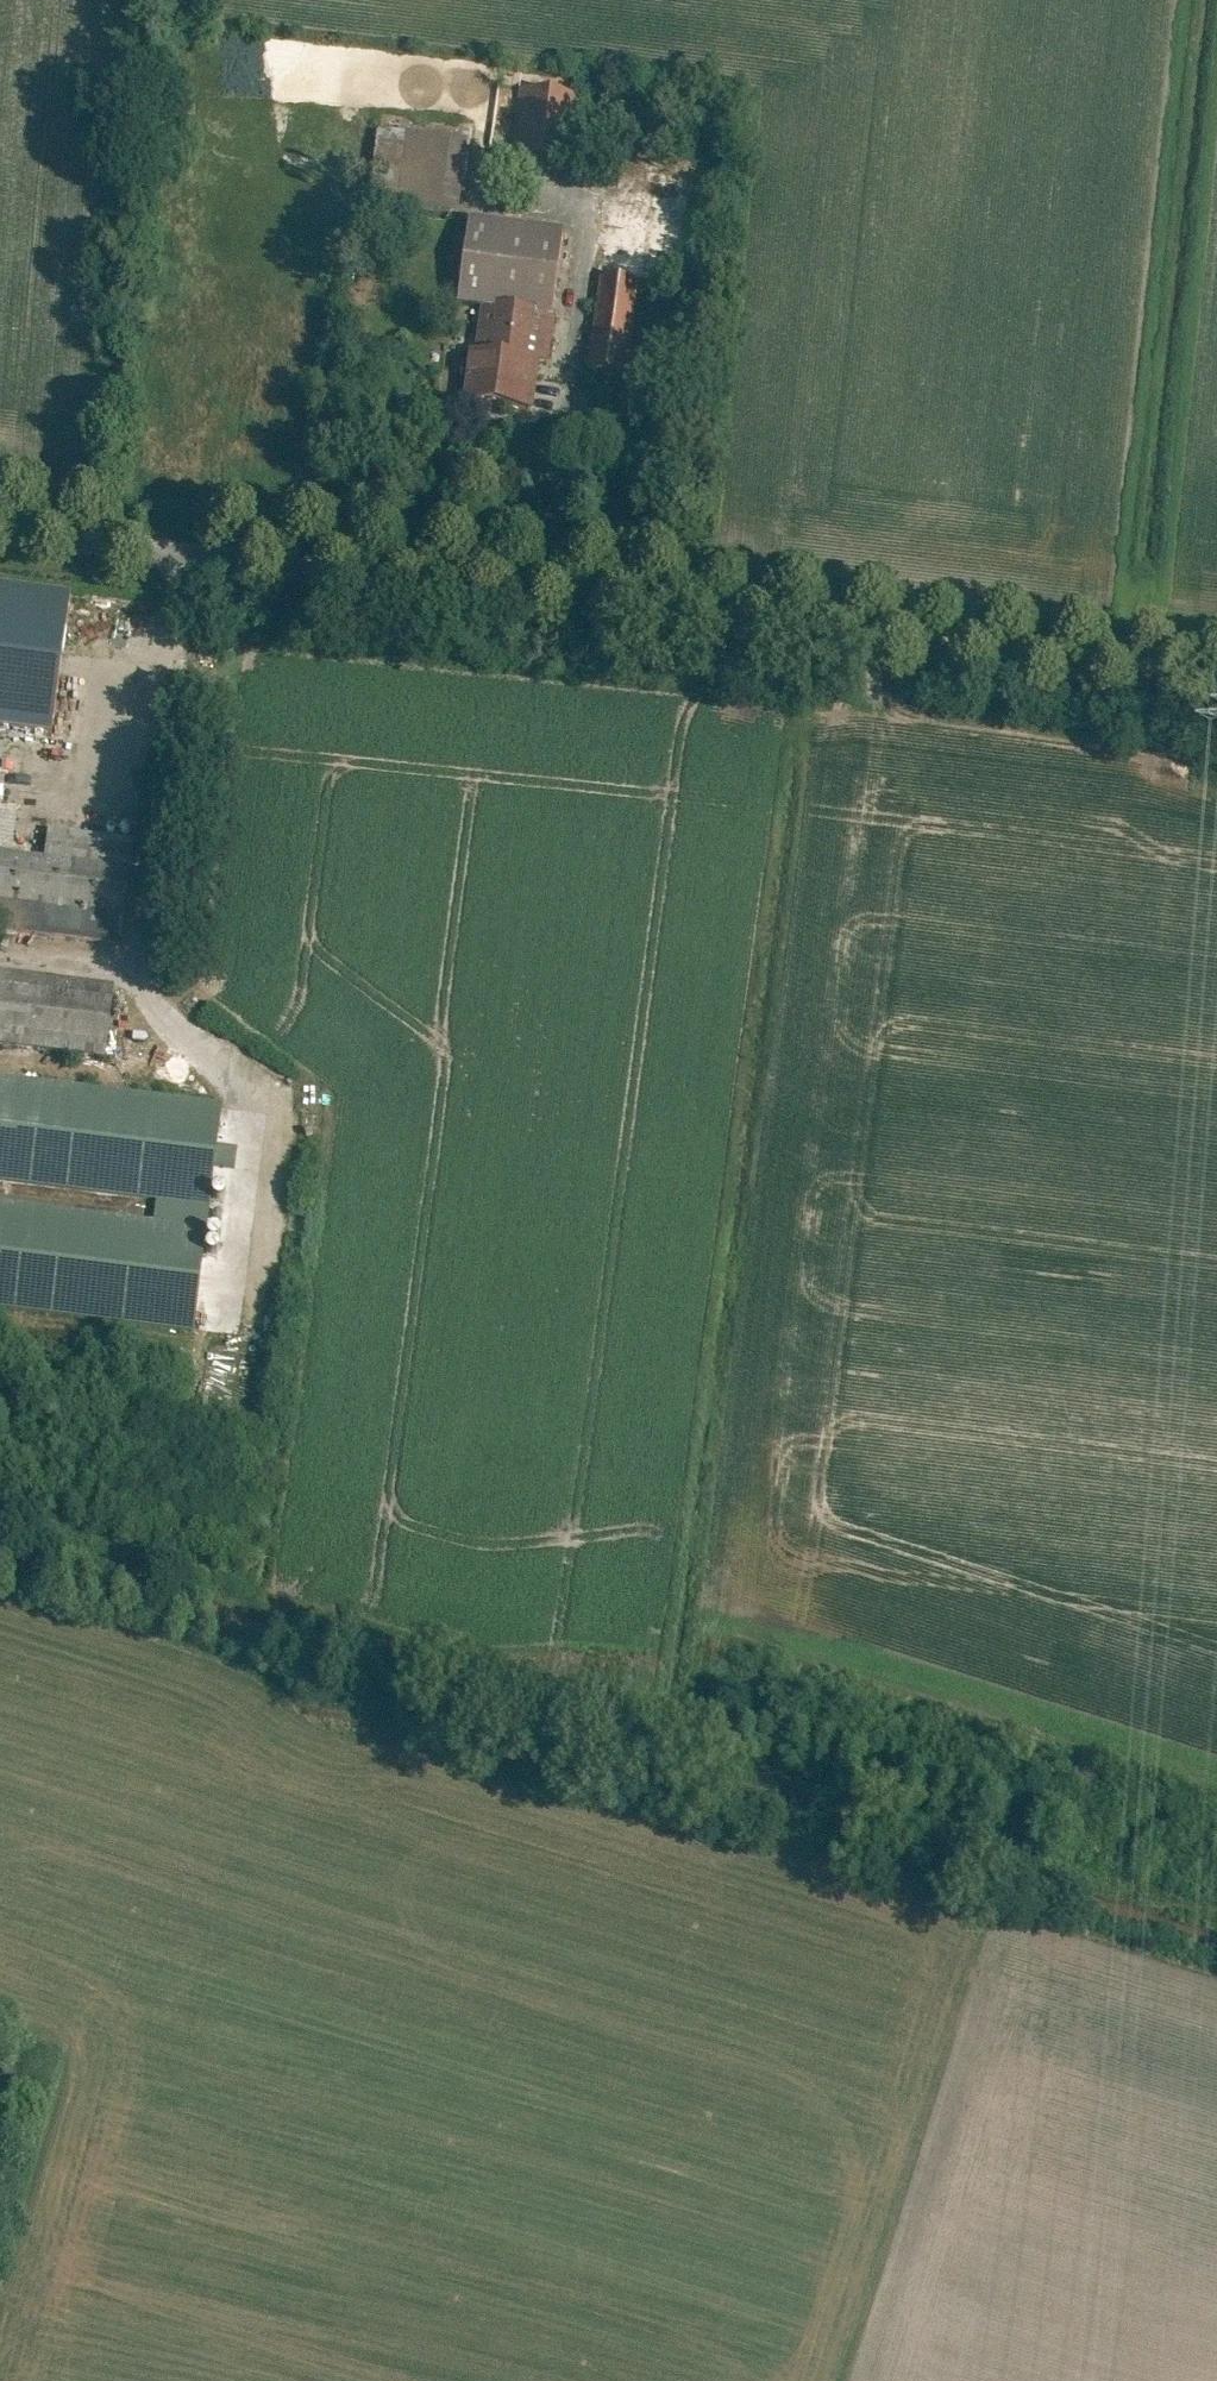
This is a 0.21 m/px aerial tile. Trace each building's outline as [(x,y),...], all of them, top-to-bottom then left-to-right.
[(508,88),(500,149),(577,159),(585,98),(508,88)] [(363,200),(447,209),(454,144),(370,135),(363,200)] [(453,403),(530,416),(538,371),(547,372),(573,221),(456,201),(439,300),(469,305),(463,344),(453,403)] [(582,383),(627,389),(641,288),(596,282),(582,383)] [(54,734),(70,595),(0,587),(0,728),(54,734)] [(121,947),(130,861),(37,850),(38,838),(31,837),(27,871),(0,868),(0,934),(121,947)] [(113,995),(0,980),(0,1056),(104,1070),(113,995)] [(193,1339),(218,1109),(0,1085),(0,1194),(149,1210),(146,1231),(0,1215),(0,1318),(193,1339)]
